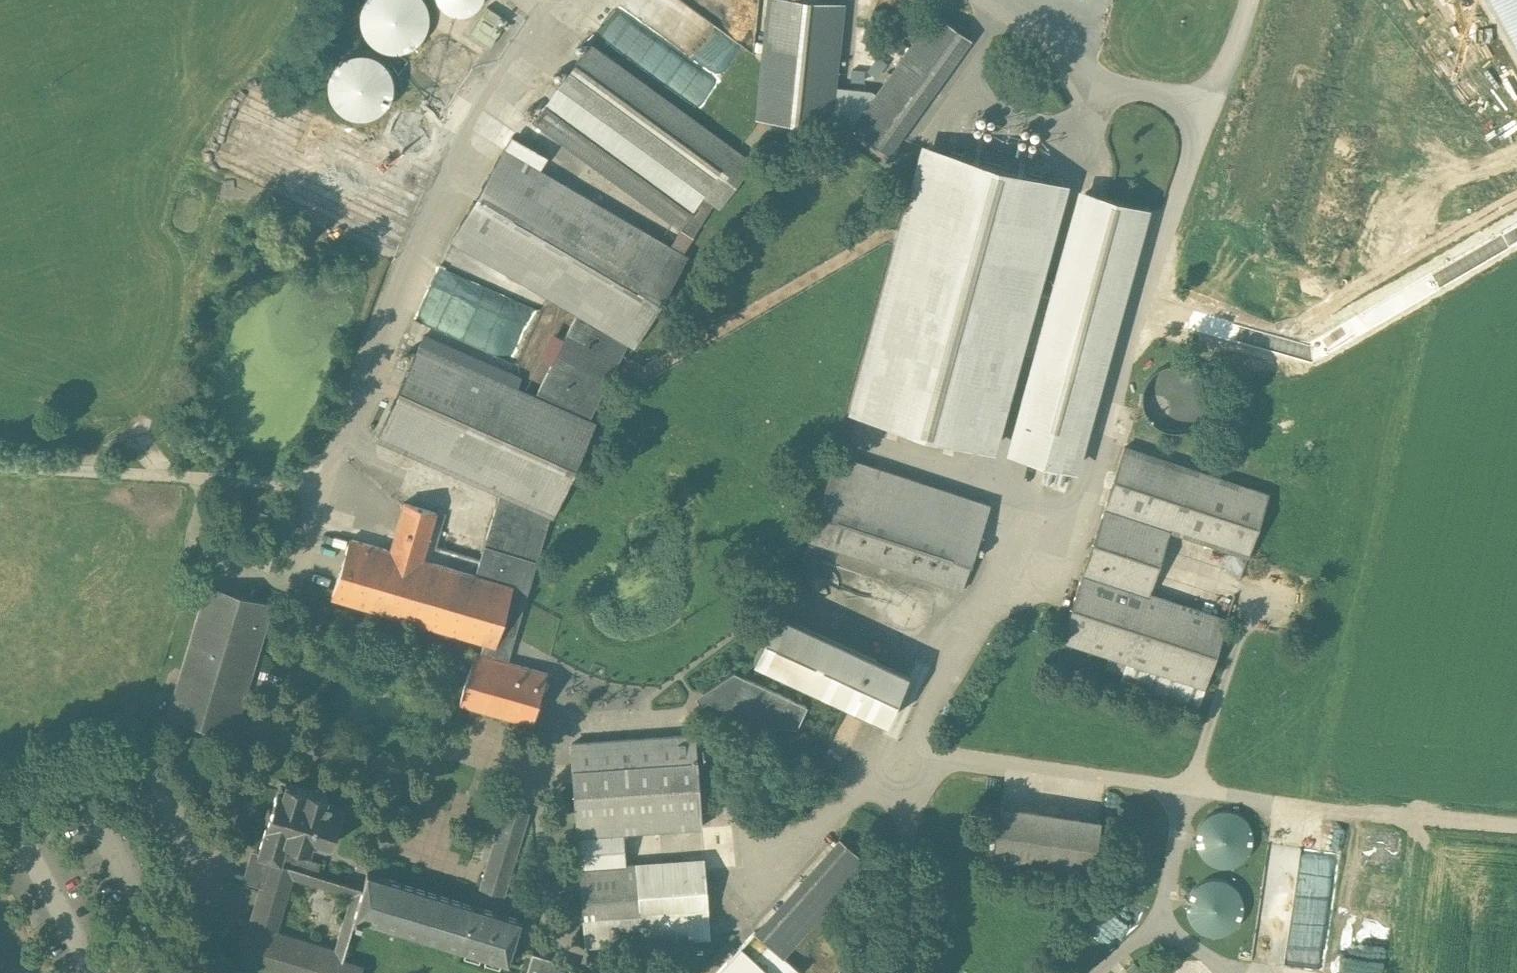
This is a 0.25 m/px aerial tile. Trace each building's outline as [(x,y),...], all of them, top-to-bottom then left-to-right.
[(428,30),(430,18),(428,7),(424,0),(366,0),(362,8),(361,18),(363,30),(369,40),(378,48),(390,52),(401,52),(413,48),(422,40),(428,30)] [(482,0),(438,0),(441,5),(448,11),(456,14),(465,13),(473,10),(480,5),(482,0)] [(812,0),(772,0),(760,118),(827,124),(831,87),(840,3),(812,0)] [(1516,27),(1516,0),(1502,0),(1516,27)] [(508,19),(487,6),(470,32),(490,45),(508,19)] [(892,16),(873,9),(869,20),(888,27),(892,16)] [(876,94),(852,127),(888,153),(970,39),(935,13),(911,46),(908,51),(876,94)] [(912,23),(893,16),(889,27),(907,34),(912,23)] [(911,46),(862,29),(860,34),(908,51),(911,46)] [(752,162),(590,43),(557,88),(534,121),(681,228),(703,194),(714,202),(720,207),(752,162)] [(388,107),(394,96),(396,84),(394,74),(389,64),(381,57),(371,52),(361,50),(350,52),(340,57),(333,65),(328,75),(327,85),(329,97),(335,107),(344,115),(356,119),(368,119),(379,114),(388,107)] [(871,91),(831,87),(827,124),(852,127),(876,94),(871,91)] [(432,136),(433,113),(411,112),(410,135),(432,136)] [(547,156),(512,136),(504,149),(540,169),(547,156)] [(540,169),(504,149),(452,239),(578,313),(628,342),(635,346),(688,256),(682,253),(670,246),(540,169)] [(1063,185),(930,149),(858,411),(991,447),(1063,185)] [(1144,208),(1086,192),(1040,360),(1098,376),(1144,208)] [(681,228),(670,246),(682,253),(714,202),(703,194),(681,228)] [(435,267),(416,318),(457,333),(457,335),(517,357),(536,304),(435,267)] [(521,376),(424,333),(378,438),(500,492),(477,572),(423,556),(437,510),(405,501),(391,547),(387,545),(369,605),(479,637),(459,700),(533,722),(547,672),(507,660),(550,514),(554,515),(596,420),(590,417),(628,342),(578,313),(536,393),(517,385),(521,376)] [(1098,376),(1040,360),(1015,451),(1073,467),(1098,376)] [(1176,415),(1200,415),(1200,387),(1180,387),(1180,367),(1171,367),(1171,401),(1176,401),(1176,415)] [(1271,495),(1126,447),(1063,638),(1129,660),(1207,686),(1229,621),(1151,594),(1172,530),(1251,556),(1271,495)] [(990,502),(836,453),(809,538),(811,538),(781,612),(776,609),(754,657),(887,717),(908,670),(793,617),(824,542),(963,587),(990,502)] [(387,545),(352,535),(334,594),(369,605),(387,545)] [(271,604),(208,585),(170,714),(232,732),(271,604)] [(1207,686),(1129,660),(1122,679),(1201,706),(1207,686)] [(808,704),(733,670),(703,690),(709,700),(758,722),(798,725),(808,704)] [(567,681),(567,693),(583,694),(583,681),(567,681)] [(638,706),(639,690),(622,689),(621,705),(638,706)] [(599,694),(602,708),(618,705),(615,691),(599,694)] [(695,735),(571,745),(571,744),(570,745),(571,767),(577,836),(621,832),(700,826),(702,826),(695,735)] [(273,805),(270,804),(266,818),(269,819),(261,849),(258,857),(256,857),(254,865),(256,865),(252,877),(251,879),(261,882),(250,921),(245,919),(236,951),(312,972),(361,972),(364,964),(343,958),(346,949),(279,929),(295,874),(278,869),(287,838),(311,845),(313,837),(331,842),(342,804),(327,799),(329,792),(327,786),(321,784),(315,788),(288,780),(285,789),(279,787),(273,805)] [(506,805),(483,889),(505,895),(528,811),(506,805)] [(1099,821),(1000,805),(993,853),(1091,869),(1099,821)] [(1240,870),(1260,824),(1218,806),(1198,852),(1240,870)] [(621,832),(577,836),(579,868),(580,868),(624,864),(621,832)] [(1399,847),(1398,832),(1366,834),(1367,848),(1399,847)] [(813,866),(755,930),(782,954),(866,861),(839,837),(813,866)] [(624,864),(580,868),(583,916),(706,906),(702,858),(624,864)] [(523,918),(369,873),(357,914),(510,960),(523,918)] [(1244,882),(1197,878),(1192,930),(1239,934),(1244,882)] [(1314,893),(1296,890),(1285,962),(1319,967),(1328,902),(1313,899),(1314,893)] [(706,906),(583,916),(586,945),(708,935),(706,906)] [(1132,929),(1135,914),(1104,908),(1102,923),(1132,929)] [(717,972),(799,972),(801,971),(782,954),(755,930),(717,972)] [(534,950),(527,972),(569,972),(572,962),(534,950)]
